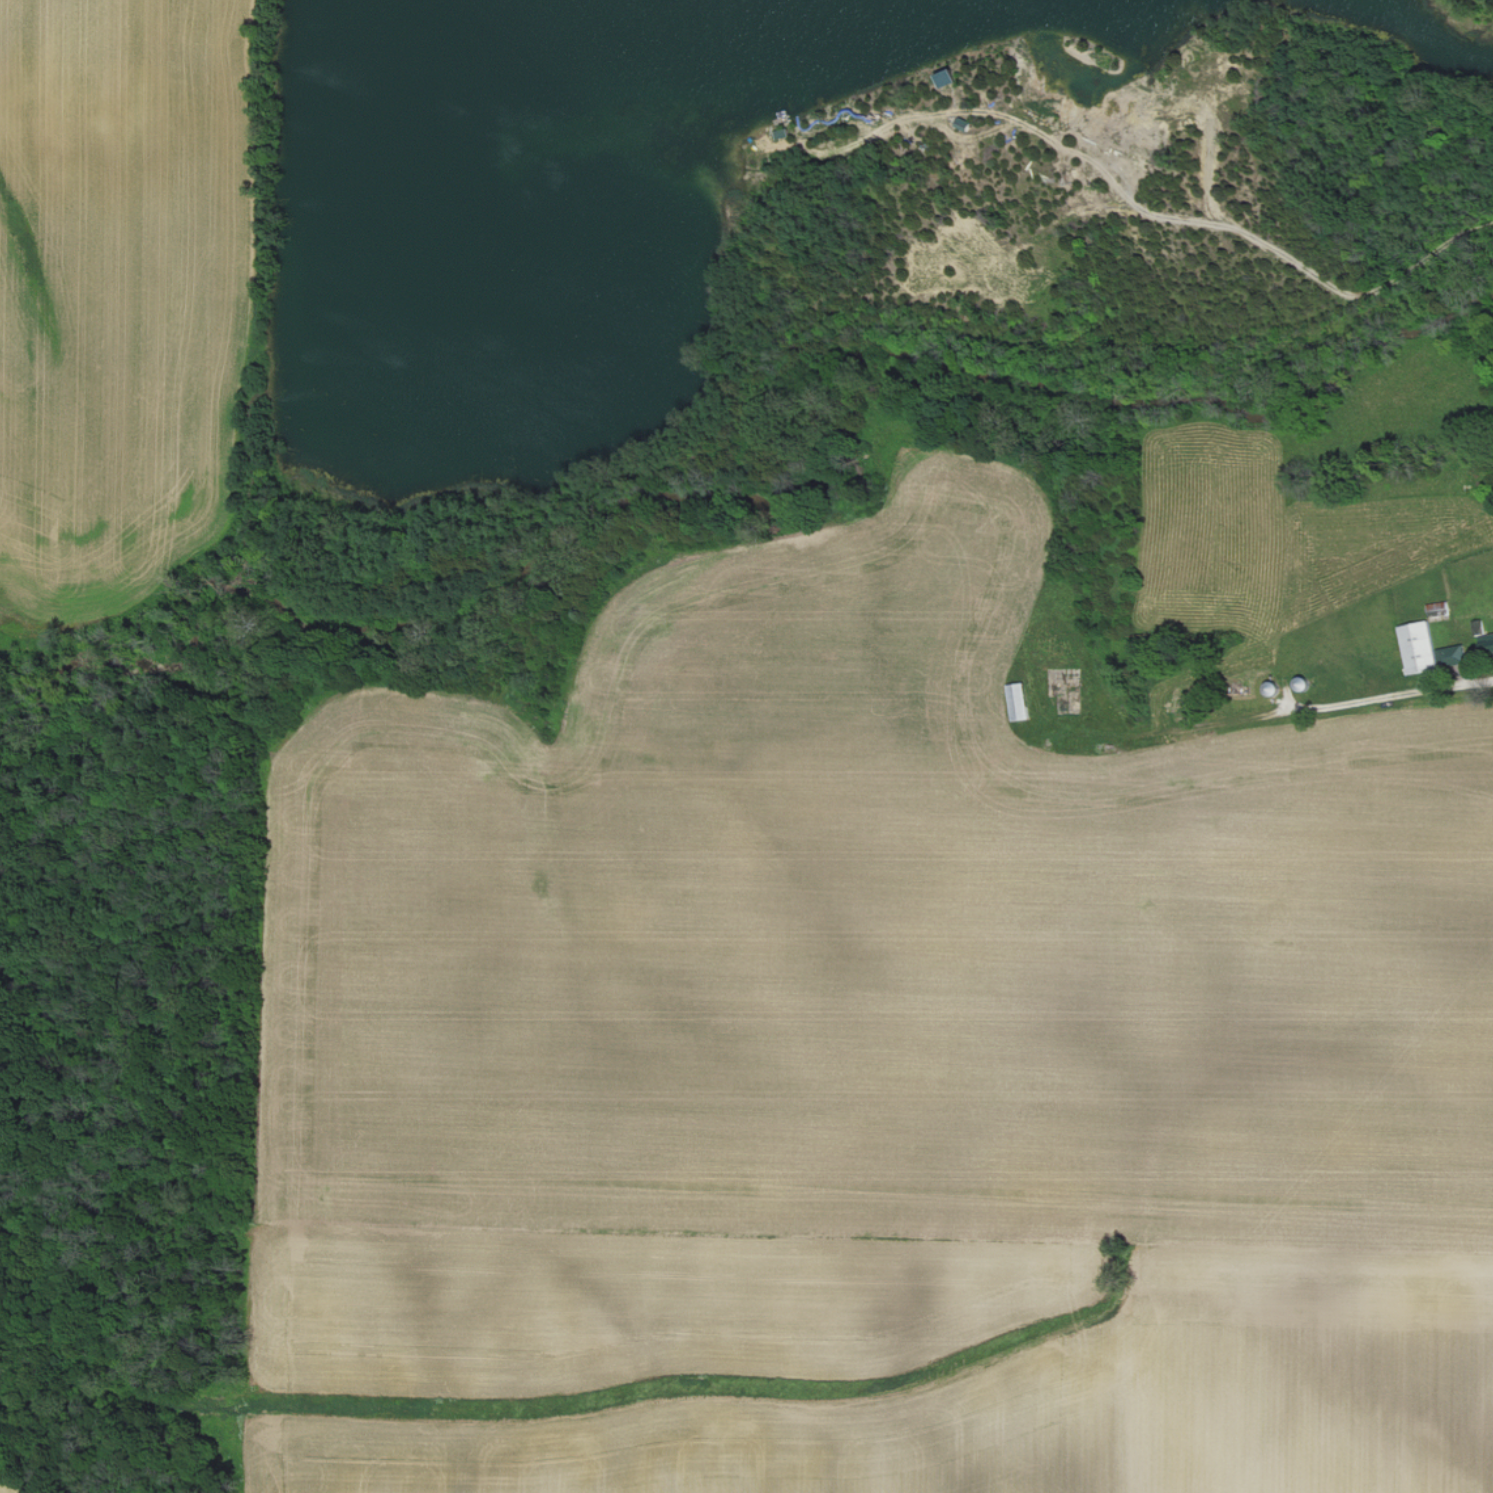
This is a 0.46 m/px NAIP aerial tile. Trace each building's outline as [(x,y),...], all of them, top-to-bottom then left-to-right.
[(1492,657),(1492,638),(1437,649),(1432,622),(1403,628),(1412,673),(1492,657)]
